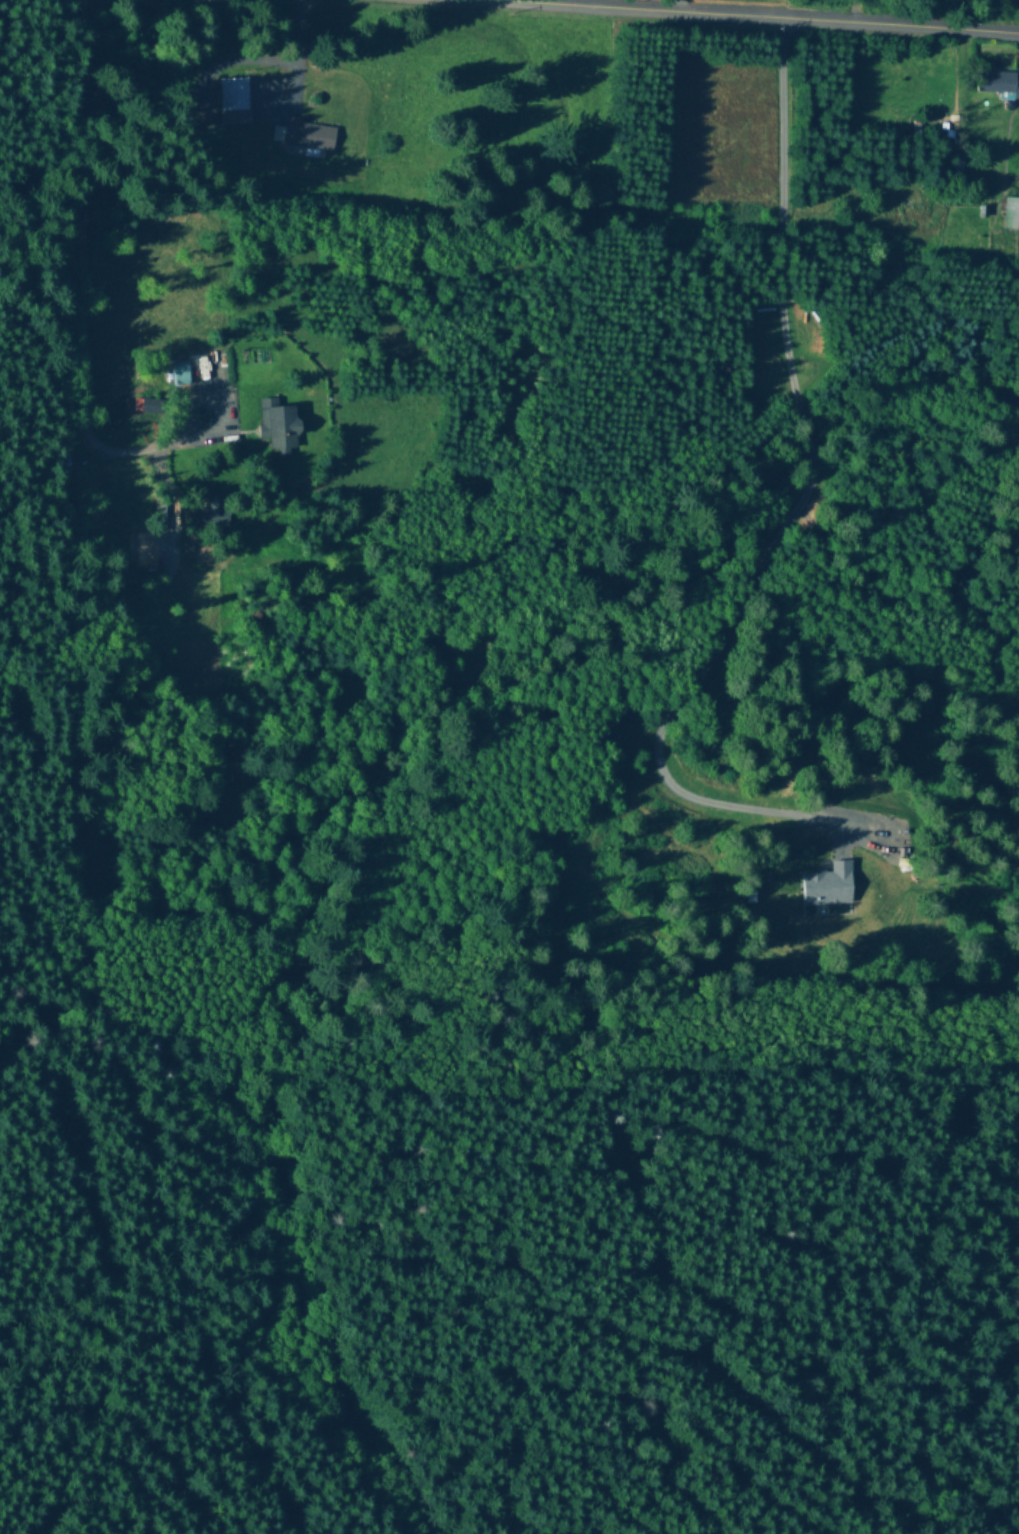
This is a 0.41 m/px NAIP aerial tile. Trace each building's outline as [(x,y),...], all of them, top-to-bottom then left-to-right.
[(994,73),(994,66),(976,66),(976,94),(1017,94),(1017,73),(994,73)] [(249,110),(249,77),(220,77),(220,110),(249,110)] [(288,155),(323,160),(324,152),(333,153),(337,127),(286,120),(285,127),(273,125),(271,143),(289,145),(288,155)] [(1002,198),(1002,229),(1018,229),(1018,198),(1002,198)] [(297,406),(278,406),(278,399),(260,399),(261,439),(270,439),(271,455),(298,455),(297,406)]
